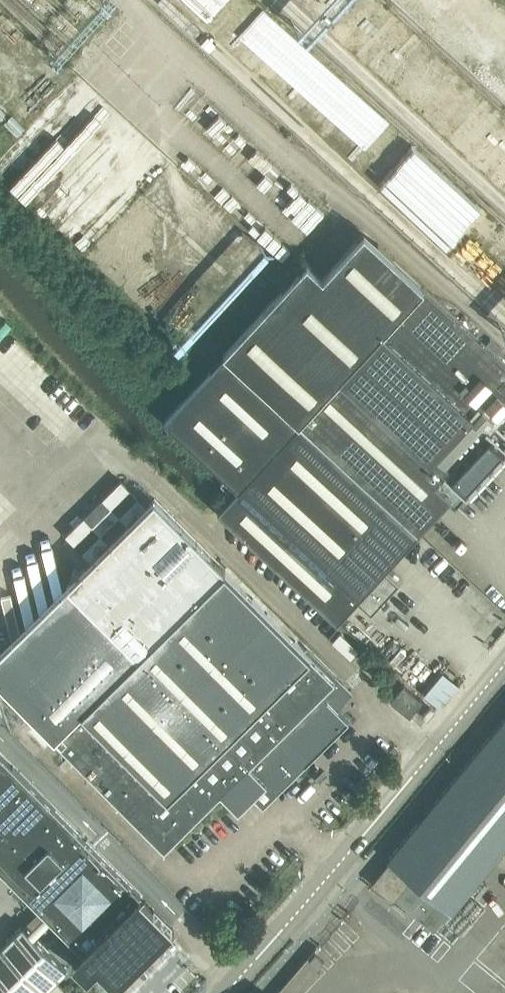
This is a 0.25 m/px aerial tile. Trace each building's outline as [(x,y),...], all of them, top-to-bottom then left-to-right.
[(504,140),(504,0),(354,0),(504,140)] [(474,204),(504,233),(504,171),(474,204)] [(226,354),(165,420),(238,488),(218,510),(337,620),(338,620),(358,598),(372,610),(399,581),(386,569),(419,533),(460,488),(466,493),(504,452),(504,446),(502,443),(504,439),(504,362),(423,287),(364,232),(323,276),(307,261),(224,352),(226,354)] [(120,486),(66,540),(88,562),(141,508),(120,486)] [(54,738),(163,848),(219,793),(226,800),(228,797),(239,808),(265,782),(276,793),(301,762),(305,765),(348,722),(337,711),(320,693),(333,680),(304,650),(153,498),(67,584),(0,650),(0,683),(54,738)] [(424,694),(441,708),(460,685),(444,671),(424,694)] [(390,701),(410,717),(422,701),(402,685),(390,701)] [(373,882),(394,900),(395,897),(453,945),(490,900),(485,896),(472,886),(479,877),(504,846),(504,717),(387,859),(390,862),(373,882)] [(44,915),(29,930),(34,935),(50,919),(83,951),(73,961),(88,976),(98,966),(117,985),(118,985),(119,985),(118,984),(131,971),(132,971),(132,970),(145,957),(146,957),(147,957),(146,956),(159,943),(160,943),(160,942),(173,929),(174,929),(175,929),(174,928),(155,908),(149,914),(136,900),(137,898),(140,895),(141,894),(0,752),(0,870),(44,915)] [(66,970),(33,937),(28,932),(22,927),(0,949),(0,992),(42,992),(66,970)]
